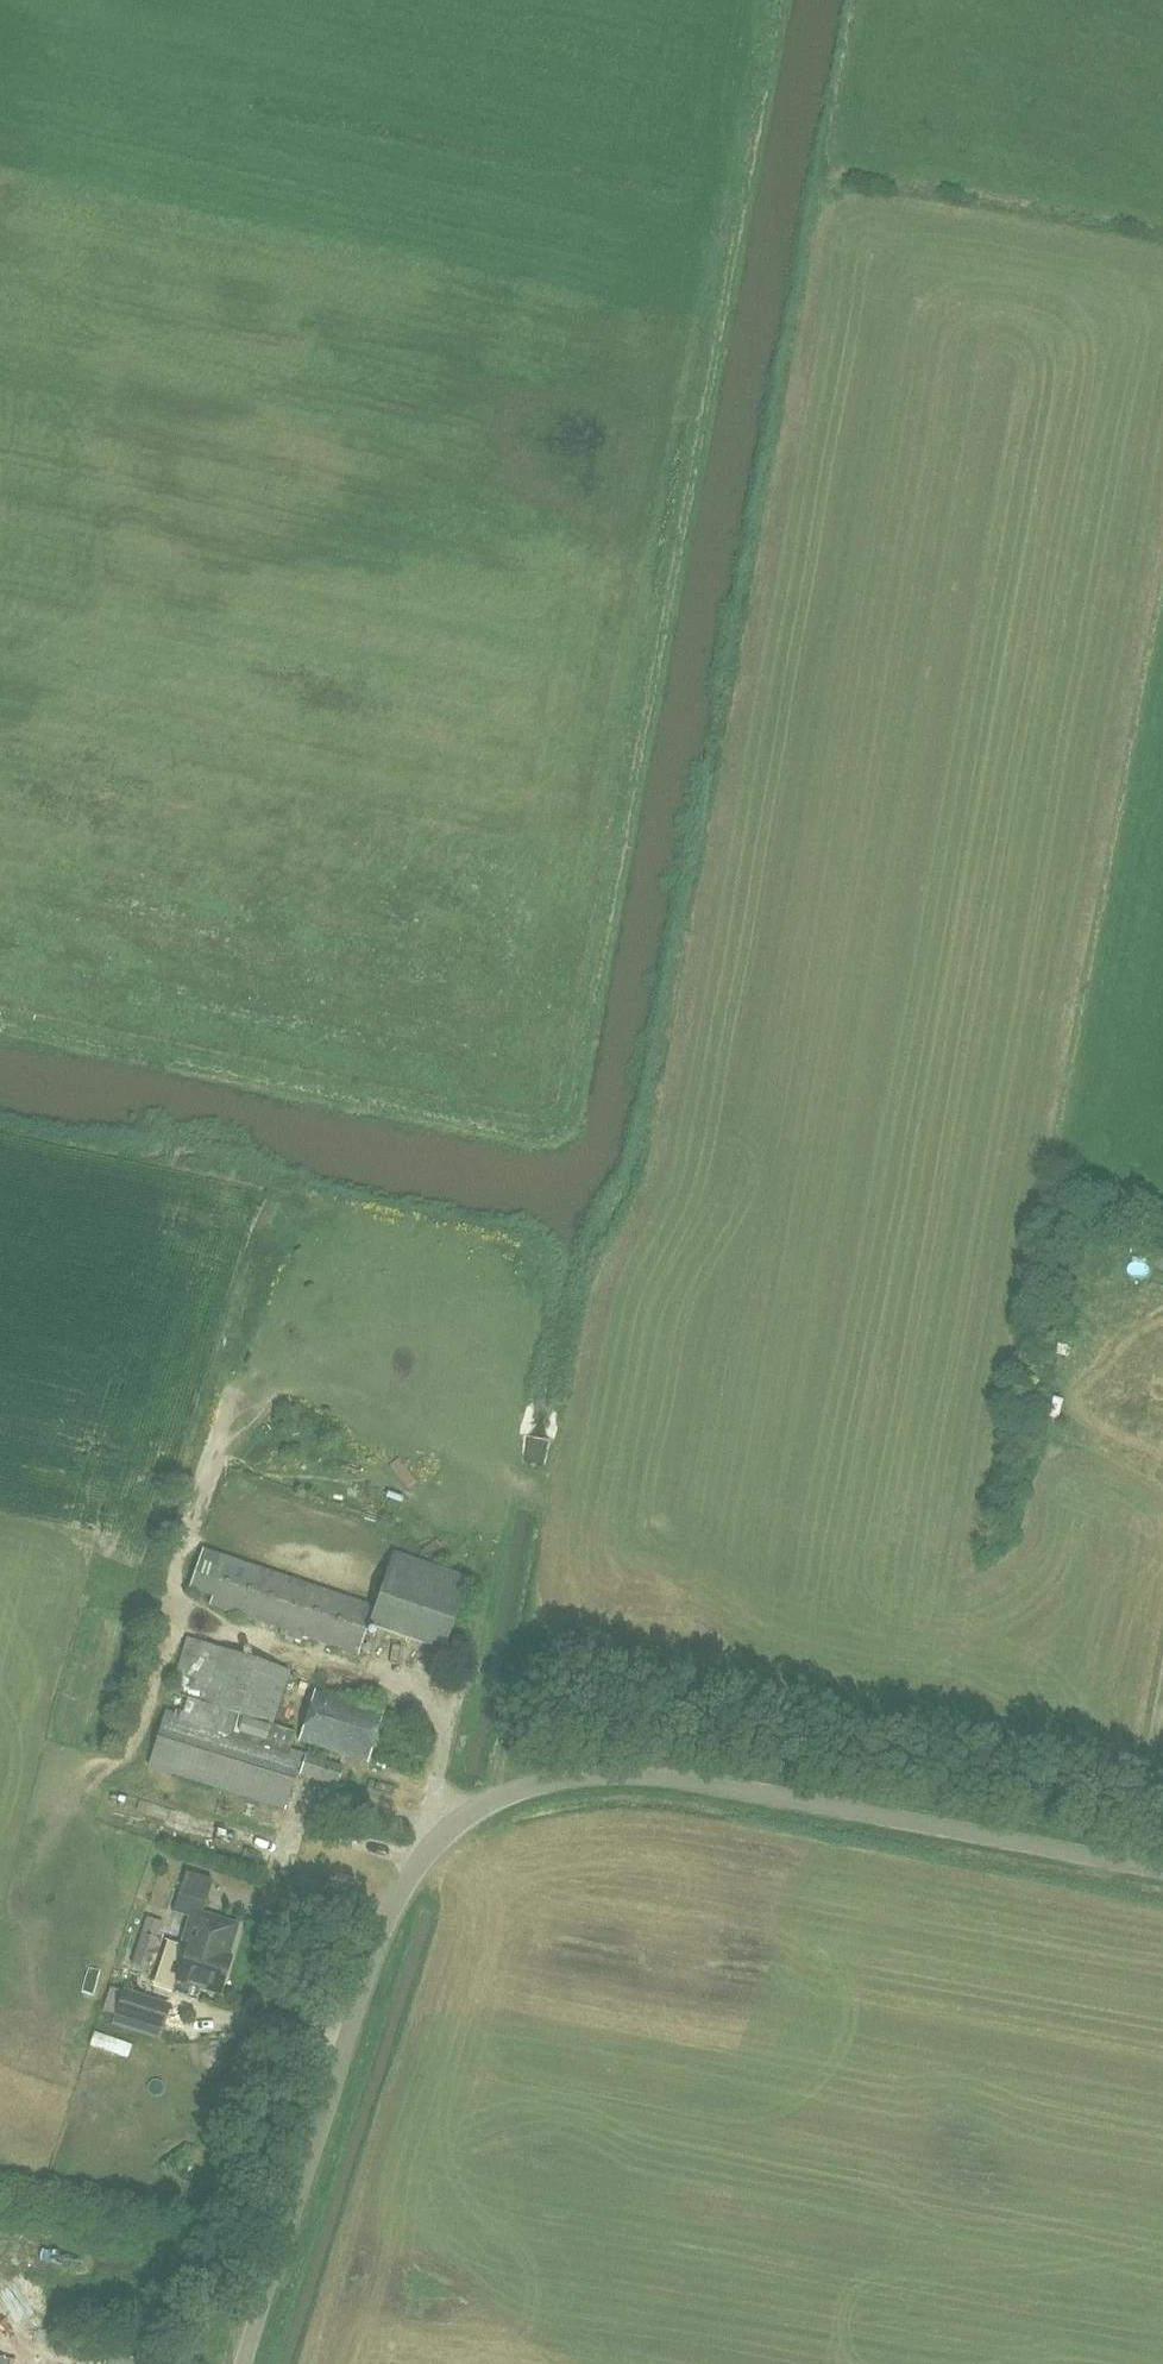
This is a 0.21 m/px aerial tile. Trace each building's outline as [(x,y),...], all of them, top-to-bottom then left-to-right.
[(289,1409),(295,1433),(307,1430),(301,1406),(289,1409)] [(409,1528),(410,1541),(430,1539),(429,1526),(409,1528)] [(374,1609),(203,1551),(189,1589),(213,1597),(210,1605),(281,1629),(279,1634),(301,1641),(304,1636),(358,1654),(369,1627),(442,1652),(467,1580),(395,1555),(374,1609)] [(296,1732),(273,1724),(290,1672),(187,1642),(172,1689),(183,1693),(175,1714),(166,1711),(149,1766),(285,1808),(296,1773),(337,1785),(343,1766),(291,1750),(296,1732)] [(309,1743),(334,1751),(368,1762),(383,1712),(316,1691),(300,1740),(309,1743)] [(189,1946),(227,1957),(237,1925),(203,1914),(207,1902),(180,1893),(174,1912),(192,1918),(182,1947),(188,1949),(189,1946)] [(225,1965),(227,1957),(189,1946),(188,1949),(178,1980),(200,1988),(201,1984),(222,1990),(229,1967),(225,1965)] [(163,2031),(172,2004),(123,1989),(115,2016),(163,2031)]
